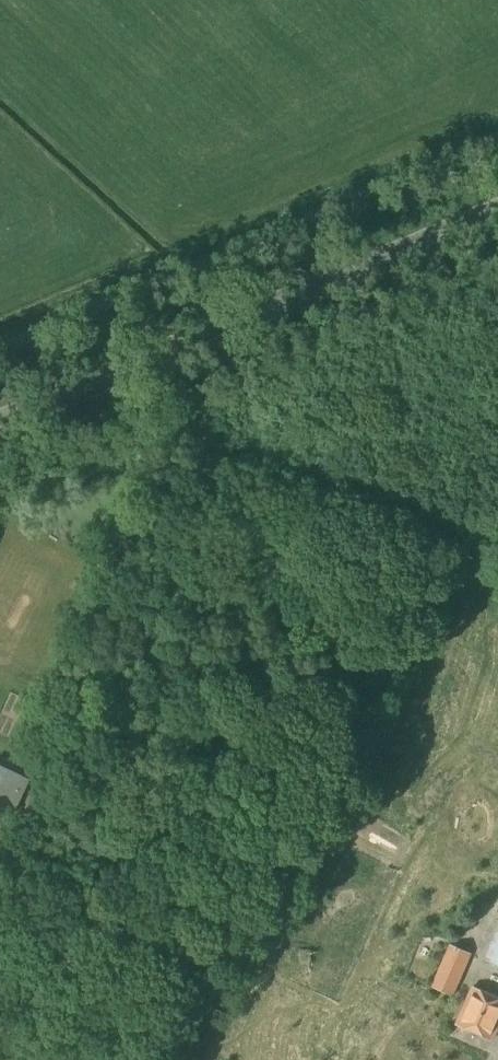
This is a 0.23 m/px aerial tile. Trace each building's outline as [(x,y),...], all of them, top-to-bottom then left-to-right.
[(13,818),(14,818),(31,780),(0,766),(0,812),(13,818)] [(13,818),(0,812),(0,845),(13,818)] [(483,961),(497,968),(497,925),(483,961)] [(453,996),(470,955),(448,946),(431,987),(453,996)] [(497,1025),(497,1001),(472,989),(456,1023),(492,1039),(497,1025)]
